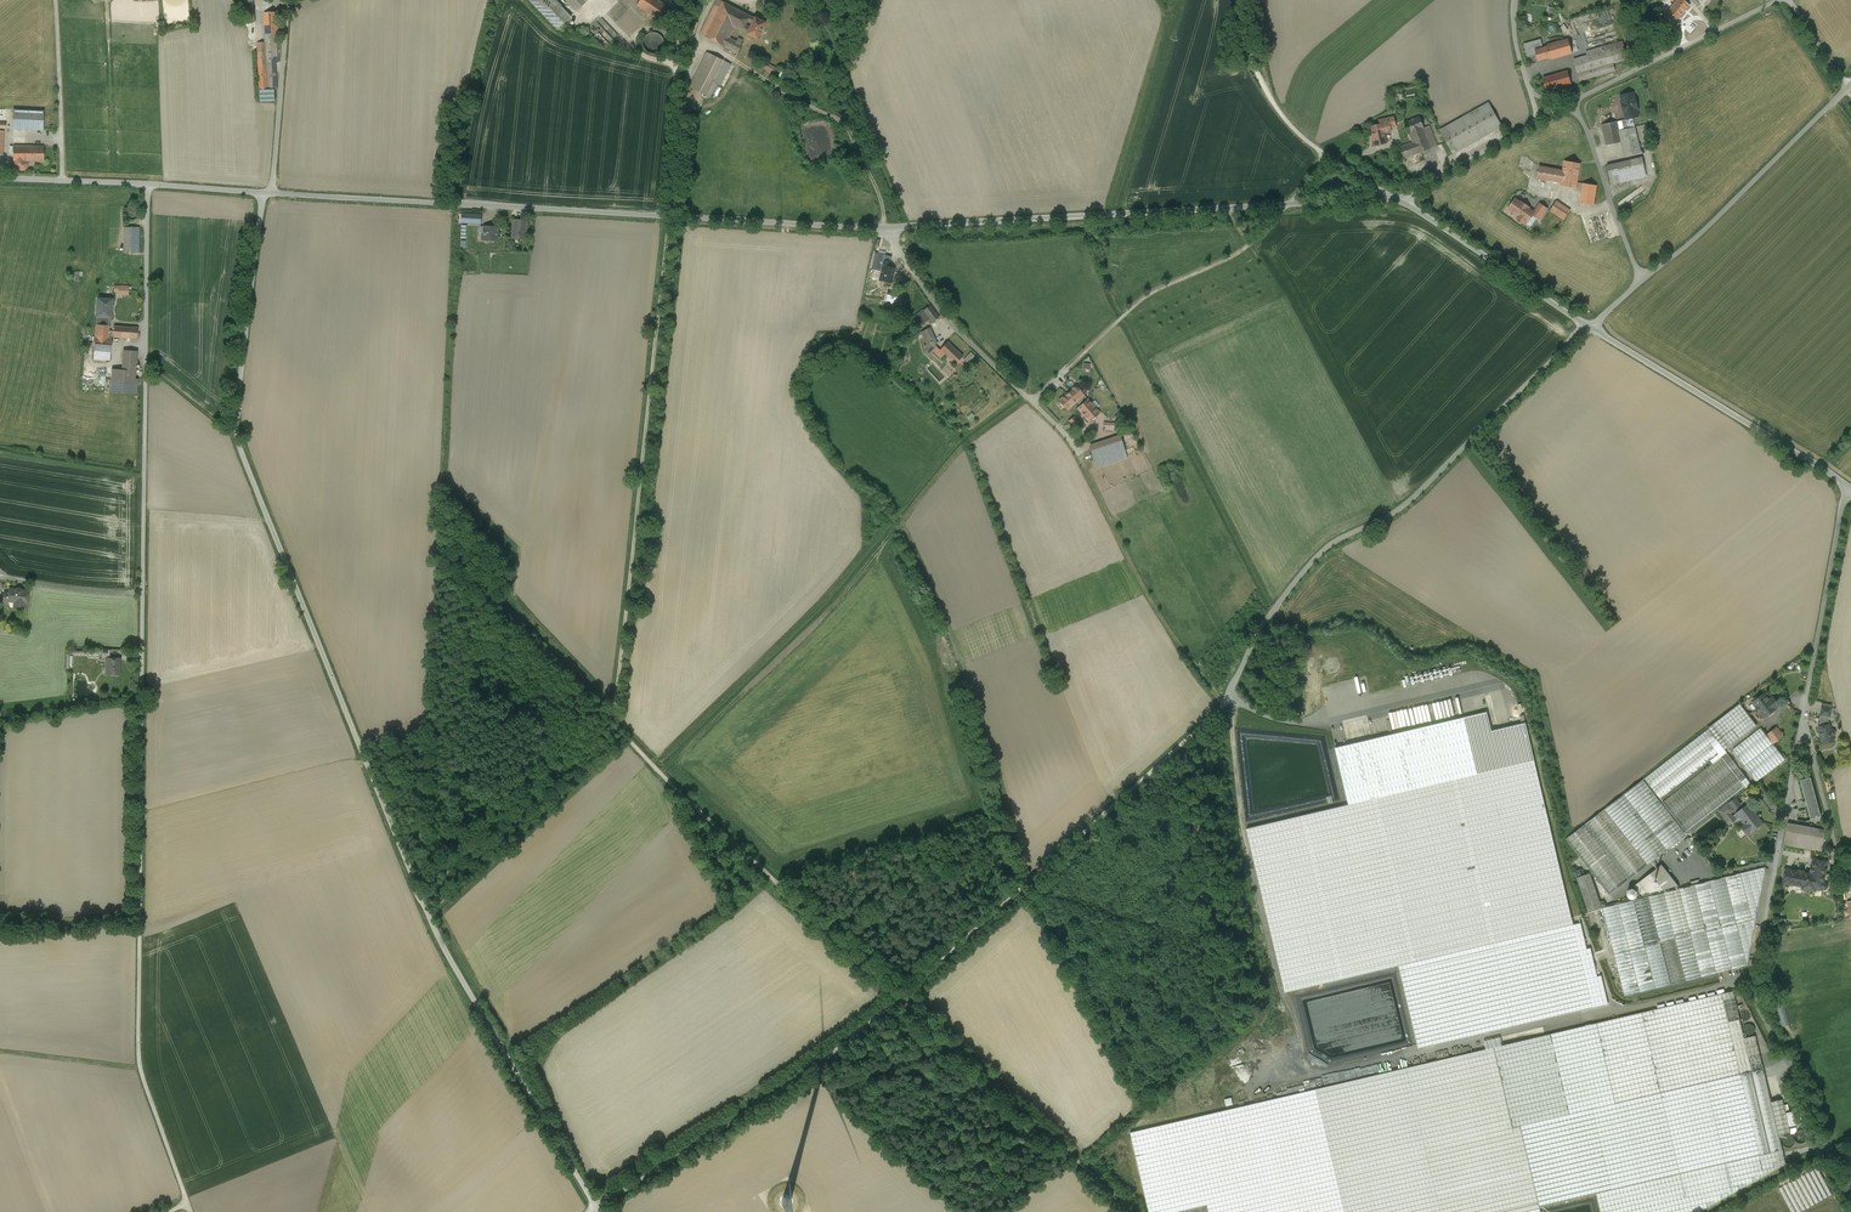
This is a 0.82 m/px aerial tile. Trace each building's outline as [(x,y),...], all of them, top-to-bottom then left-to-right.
[(253,0),(247,1),(247,0),(245,0),(247,23),(255,22),(253,0)] [(555,0),(530,0),(558,29),(571,16),(555,0)] [(576,11),(588,0),(566,0),(576,11)] [(658,0),(640,0),(636,6),(657,20),(667,6),(658,0)] [(719,0),(717,0),(700,34),(725,46),(738,52),(742,45),(741,44),(743,40),(738,38),(736,42),(729,38),(735,26),(746,32),(753,16),(728,4),(719,0)] [(1665,17),(1674,25),(1691,4),(1686,0),(1679,0),(1665,17)] [(1626,7),(1621,8),(1624,29),(1629,29),(1626,7)] [(279,12),(264,13),(265,34),(276,34),(279,33),(279,12)] [(766,22),(753,16),(746,32),(745,34),(758,40),(760,35),(764,27),(766,22)] [(691,21),(685,42),(691,44),(697,22),(691,21)] [(663,47),(664,43),(663,39),(660,36),(657,33),(653,33),(649,33),(646,36),(644,39),(643,43),(644,47),(646,51),(649,53),(653,53),(657,53),(661,50),(663,47)] [(276,34),(265,34),(265,43),(266,62),(275,62),(278,62),(276,34)] [(1568,39),(1547,45),(1547,47),(1550,57),(1551,59),(1572,53),(1568,39)] [(1540,40),(1524,44),(1528,56),(1536,54),(1535,50),(1543,48),(1540,40)] [(1587,55),(1574,59),(1577,73),(1613,63),(1627,59),(1622,41),(1610,45),(1605,46),(1593,50),(1594,53),(1587,55)] [(265,43),(257,43),(260,89),(267,89),(266,62),(265,43)] [(1543,48),(1535,50),(1536,54),(1538,61),(1550,57),(1547,47),(1543,48)] [(723,60),(706,52),(689,87),(711,98),(717,85),(720,86),(731,64),(723,60)] [(275,62),(266,62),(267,89),(276,89),(275,62)] [(776,68),(767,63),(764,68),(774,73),(776,68)] [(1613,63),(1577,73),(1580,81),(1615,71),(1613,63)] [(1567,71),(1543,78),(1546,90),(1571,83),(1567,71)] [(1633,93),(1621,95),(1622,102),(1621,102),(1624,113),(1625,113),(1626,119),(1638,117),(1636,109),(1638,109),(1635,97),(1634,97),(1633,93)] [(1488,102),(1440,130),(1453,154),(1502,126),(1488,102)] [(44,111),(13,109),(12,129),(43,130),(44,111)] [(1424,128),(1419,117),(1404,122),(1409,134),(1409,133),(1413,142),(1400,147),(1405,158),(1431,148),(1437,146),(1430,126),(1424,128)] [(1380,125),(1371,127),(1375,145),(1386,143),(1384,132),(1391,130),(1390,128),(1388,118),(1379,120),(1380,125)] [(1635,127),(1619,131),(1618,129),(1616,122),(1601,125),(1606,145),(1621,142),(1624,156),(1641,153),(1635,127)] [(43,146),(33,146),(13,146),(13,161),(15,161),(25,161),(43,161),(43,146)] [(1642,157),(1607,165),(1611,185),(1646,177),(1642,157)] [(1580,164),(1564,161),(1563,171),(1561,182),(1560,186),(1576,188),(1580,164)] [(1563,171),(1539,166),(1537,178),(1561,182),(1563,171)] [(1407,181),(1399,179),(1396,189),(1405,191),(1407,181)] [(1596,186),(1583,183),(1582,191),(1580,203),(1593,205),(1596,186)] [(1529,207),(1521,202),(1521,203),(1515,199),(1508,209),(1519,216),(1517,218),(1523,221),(1524,219),(1528,222),(1533,215),(1534,212),(1529,208),(1529,207)] [(1559,206),(1555,203),(1550,210),(1564,220),(1567,215),(1557,208),(1559,206)] [(1540,204),(1534,212),(1533,215),(1540,219),(1547,209),(1540,204)] [(138,217),(139,215),(140,212),(139,210),(138,208),(136,206),(134,205),(132,205),(130,206),(128,207),(126,208),(125,210),(125,213),(125,215),(127,217),(129,219),(131,220),(134,220),(136,219),(138,217)] [(1514,218),(1515,215),(1506,209),(1504,211),(1514,218)] [(482,214),(462,213),(461,223),(481,224),(482,214)] [(528,220),(514,219),(511,239),(525,241),(528,220)] [(498,227),(485,226),(484,235),(482,234),(482,239),(484,239),(484,240),(492,240),(492,239),(497,239),(498,227)] [(139,228),(124,227),(123,252),(139,252),(139,228)] [(891,257),(875,253),(872,269),(881,271),(884,260),(890,262),(891,257)] [(890,262),(884,260),(881,271),(879,280),(891,282),(892,277),(894,269),(894,268),(889,267),(890,262)] [(129,285),(114,285),(114,291),(118,291),(118,295),(129,295),(129,285)] [(112,299),(97,298),(96,316),(97,316),(109,317),(110,317),(110,305),(111,305),(112,299)] [(930,305),(923,310),(929,318),(932,322),(930,323),(931,323),(939,317),(930,305)] [(923,310),(913,317),(919,325),(929,318),(923,310)] [(97,316),(93,358),(110,359),(112,336),(108,336),(108,330),(109,317),(97,316)] [(137,327),(114,325),(113,331),(113,337),(137,338),(137,327)] [(929,328),(921,332),(923,337),(932,333),(929,328)] [(932,333),(923,337),(927,344),(929,348),(935,345),(937,344),(932,333)] [(963,356),(948,342),(940,350),(944,354),(955,364),(963,356)] [(940,350),(935,345),(929,348),(927,344),(924,345),(925,350),(929,354),(932,350),(941,358),(944,354),(940,350)] [(137,352),(123,351),(121,370),(112,369),(110,391),(133,393),(137,352)] [(971,352),(966,358),(970,362),(975,356),(971,352)] [(1101,412),(1076,385),(1059,401),(1068,410),(1077,401),(1080,405),(1077,408),(1090,422),(1101,412)] [(1074,416),(1069,420),(1075,427),(1080,423),(1074,416)] [(1120,435),(1089,445),(1097,469),(1127,459),(1120,435)] [(13,610),(26,610),(26,588),(9,588),(9,591),(0,591),(0,604),(13,604),(13,610)] [(68,667),(74,667),(74,654),(84,654),(84,650),(68,650),(68,667)] [(106,673),(120,674),(120,657),(106,657),(106,673)] [(1754,701),(1753,703),(1764,717),(1779,705),(1773,697),(1769,700),(1764,694),(1759,697),(1757,696),(1753,699),(1754,701)] [(149,696),(149,712),(157,712),(157,696),(149,696)] [(1742,703),(1747,710),(1751,706),(1746,699),(1742,703)] [(1742,703),(1713,725),(1718,732),(1747,710),(1742,703)] [(1829,716),(1830,716),(1831,708),(1822,707),(1821,715),(1829,716)] [(1748,711),(1719,733),(1727,744),(1729,746),(1758,723),(1748,711)] [(1285,993),(1398,965),(1573,924),(1525,723),(1522,723),(1491,731),(1487,712),(1335,748),(1348,804),(1246,828),(1285,993)] [(1819,723),(1820,724),(1821,726),(1818,727),(1820,734),(1821,733),(1822,737),(1821,738),(1823,744),(1834,741),(1833,735),(1834,735),(1835,733),(1835,730),(1833,729),(1831,730),(1830,724),(1829,724),(1829,722),(1829,716),(1821,715),(1819,723)] [(1713,725),(1708,728),(1723,747),(1727,744),(1719,733),(1718,732),(1713,725)] [(1773,742),(1783,734),(1776,725),(1766,733),(1773,742)] [(1723,747),(1708,728),(1644,778),(1660,799),(1724,749),(1723,747)] [(1744,766),(1773,743),(1761,728),(1734,748),(1733,752),(1744,766)] [(1773,743),(1744,766),(1757,782),(1785,759),(1773,743)] [(1727,753),(1662,802),(1687,834),(1751,784),(1727,753)] [(1810,777),(1800,780),(1806,800),(1803,801),(1804,805),(1806,804),(1810,819),(1821,816),(1810,777)] [(1686,835),(1643,779),(1566,839),(1609,895),(1686,835)] [(1745,822),(1740,826),(1747,834),(1762,823),(1748,804),(1736,813),(1732,816),(1730,813),(1734,810),(1734,809),(1740,804),(1736,798),(1719,811),(1729,824),(1741,816),(1745,822)] [(1824,829),(1788,823),(1785,845),(1820,851),(1824,829)] [(1812,865),(1826,868),(1827,868),(1828,861),(1813,858),(1812,865)] [(1673,880),(1661,865),(1640,882),(1646,889),(1655,883),(1660,890),(1673,880)] [(1826,868),(1812,865),(1812,867),(1811,866),(1810,867),(1812,867),(1811,871),(1810,871),(1811,871),(1811,873),(1803,872),(1804,870),(1803,870),(1803,872),(1799,871),(1799,870),(1799,869),(1799,871),(1794,870),(1792,883),(1792,884),(1797,885),(1797,883),(1803,884),(1802,888),(1815,890),(1815,887),(1822,889),(1824,889),(1825,889),(1826,888),(1827,887),(1827,886),(1827,885),(1827,884),(1826,883),(1825,883),(1824,882),(1826,868)] [(1765,868),(1764,867),(1602,908),(1624,996),(1747,966),(1765,868)] [(1794,870),(1794,869),(1785,868),(1783,883),(1792,885),(1792,884),(1792,883),(1794,870)] [(1590,873),(1576,878),(1588,912),(1602,907),(1590,873)] [(1660,890),(1655,883),(1651,887),(1656,893),(1660,890)] [(1573,924),(1398,965),(1420,1047),(1608,1004),(1601,975),(1597,976),(1592,953),(1591,948),(1587,949),(1581,922),(1573,924)] [(1717,1202),(1786,1164),(1780,1137),(1771,1102),(1756,1035),(1744,1038),(1733,991),(1576,1027),(1494,1047),(1513,1128),(1520,1126),(1539,1207),(1596,1193),(1601,1211),(1699,1211),(1717,1202)] [(1494,1047),(1130,1133),(1149,1211),(1177,1211),(1207,1205),(1209,1211),(1541,1211),(1539,1207),(1520,1126),(1513,1128),(1494,1047)] [(1224,1098),(1226,1106),(1233,1104),(1231,1097),(1224,1098)] [(1771,1102),(1780,1137),(1782,1137),(1781,1135),(1790,1133),(1782,1099),(1771,1102)] [(1798,1142),(1800,1143),(1802,1143),(1804,1142),(1805,1141),(1806,1140),(1807,1138),(1807,1136),(1807,1135),(1806,1133),(1805,1131),(1804,1130),(1802,1130),(1800,1130),(1798,1130),(1796,1131),(1795,1133),(1794,1135),(1794,1136),(1794,1138),(1795,1140),(1796,1141),(1798,1142)] [(1783,1144),(1784,1146),(1786,1147),(1787,1147),(1789,1147),(1791,1147),(1792,1146),(1793,1145),(1794,1143),(1794,1142),(1794,1140),(1794,1138),(1793,1137),(1792,1136),(1790,1135),(1788,1135),(1787,1135),(1785,1136),(1784,1137),(1783,1138),(1782,1140),(1782,1141),(1783,1143),(1783,1144)] [(1790,1211),(1795,1211),(1829,1196),(1819,1173),(1816,1174),(1814,1170),(1778,1187),(1790,1211)]
